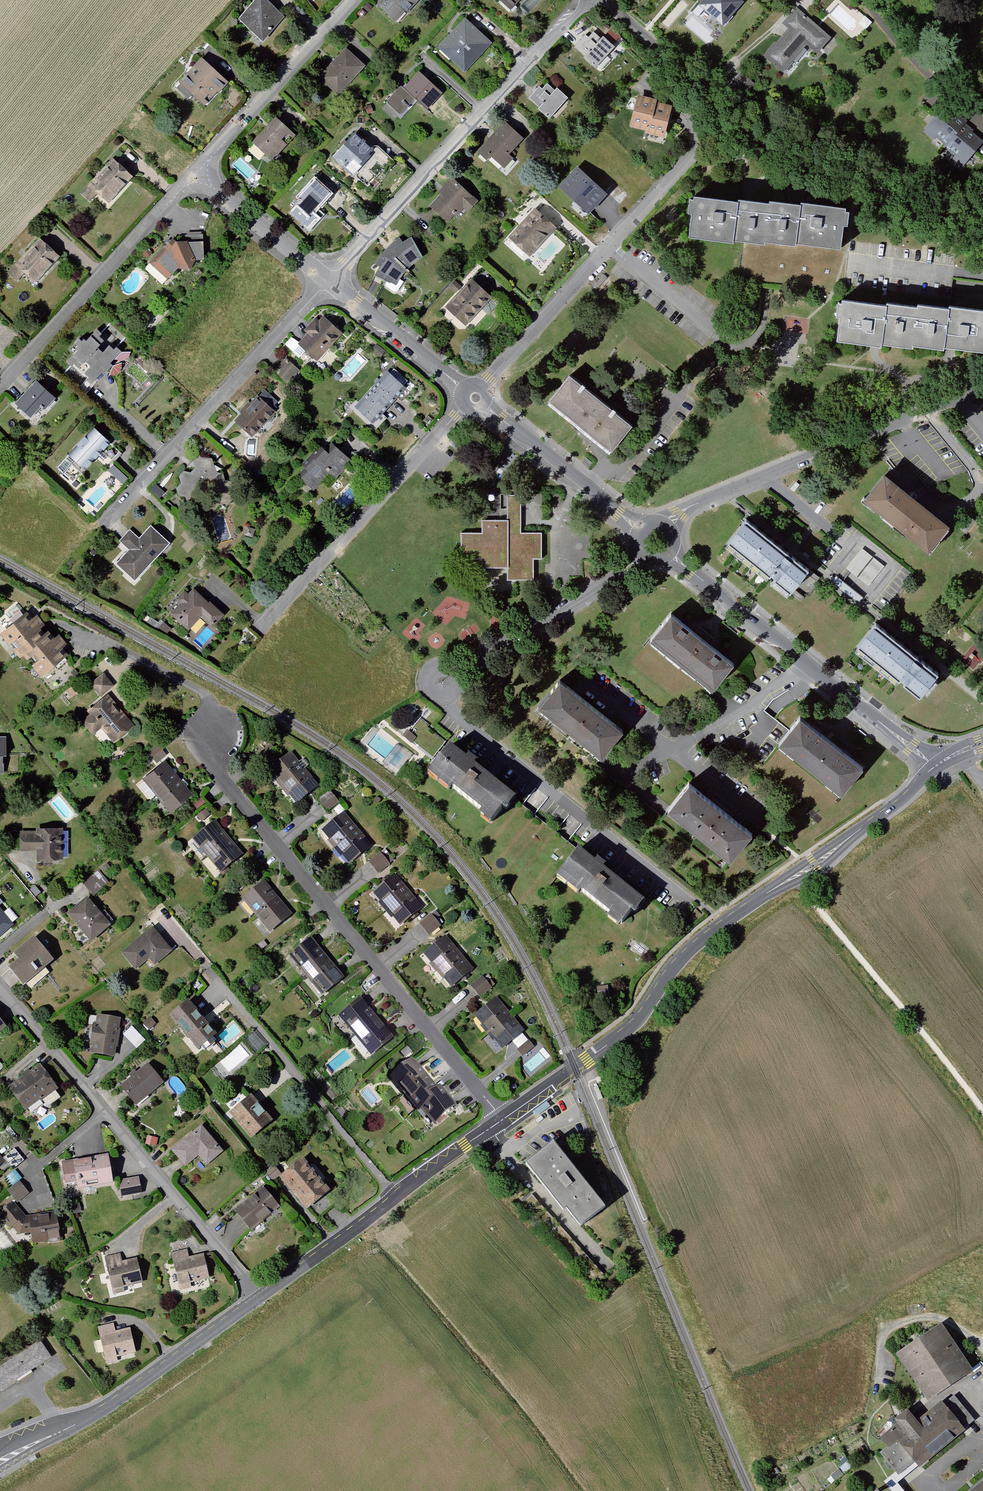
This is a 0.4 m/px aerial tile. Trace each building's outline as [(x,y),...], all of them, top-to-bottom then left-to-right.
[(260,42),(284,18),(266,0),(254,0),(236,19),(260,42)] [(375,5),(394,24),(418,0),(380,0),(375,5)] [(418,0),(430,11),(440,0),(418,0)] [(509,10),(519,0),(499,0),(509,10)] [(724,25),(747,1),(746,0),(703,0),(700,3),(724,25)] [(788,29),(763,58),(781,73),(784,69),(790,74),(797,66),(791,61),(805,45),(817,55),(831,39),(795,8),(782,24),(788,29)] [(360,10),(355,16),(361,20),(365,15),(360,10)] [(464,19),(436,48),(463,74),(491,45),(464,19)] [(580,61),(595,73),(622,39),(610,30),(601,42),(593,35),(589,40),(583,36),(573,48),(584,57),(580,61)] [(317,78),(336,96),(364,66),(344,48),(317,78)] [(176,85),(202,108),(226,81),(200,58),(176,85)] [(384,104),(398,116),(414,98),(426,109),(440,93),(419,75),(406,90),(401,85),(384,104)] [(537,87),(526,100),(549,121),(568,99),(555,87),(553,90),(547,85),(542,91),(537,87)] [(645,132),(654,101),(636,96),(628,127),(645,132)] [(654,101),(645,132),(663,137),(672,106),(654,101)] [(366,117),(372,115),(370,107),(363,109),(366,117)] [(923,131),(962,167),(982,145),(982,141),(946,107),(923,131)] [(275,118),(251,145),(270,161),(293,134),(275,118)] [(503,121),(475,152),(486,162),(490,157),(503,169),(514,157),(509,153),(523,138),(503,121)] [(353,133),(331,158),(352,176),(363,163),(374,150),(353,133)] [(110,159),(77,195),(87,205),(96,195),(107,205),(131,179),(110,159)] [(574,170),(558,187),(581,207),(590,207),(602,193),(574,170)] [(301,201),(289,214),(307,230),(319,217),(312,211),(328,194),(314,181),(298,198),(301,201)] [(451,182),(428,208),(448,226),(471,199),(451,182)] [(731,244),(731,240),(737,203),(693,197),(688,238),(731,244)] [(762,245),(762,243),(768,204),(747,201),(737,199),(737,203),(731,240),(742,242),(762,245)] [(795,248),(796,243),(801,206),(783,204),(768,201),(768,204),(762,243),(795,248)] [(801,203),(801,206),(796,243),(842,250),(848,210),(801,203)] [(532,208),(504,238),(526,258),(554,228),(532,208)] [(143,270),(160,286),(176,270),(188,271),(195,261),(203,261),(202,234),(185,235),(183,243),(175,244),(158,263),(152,259),(143,270)] [(379,269),(374,277),(395,286),(406,270),(422,257),(411,236),(403,243),(398,238),(384,249),(374,264),(379,269)] [(38,237),(5,275),(15,283),(22,276),(34,286),(60,257),(38,237)] [(470,280),(445,309),(465,327),(491,298),(470,280)] [(879,347),(880,344),(885,306),(842,300),(836,341),(873,346),(879,347)] [(910,348),(910,346),(916,307),(886,303),(885,306),(880,344),(910,348)] [(943,351),(944,346),(949,309),(916,305),(916,307),(910,346),(943,351)] [(949,309),(944,346),(949,347),(982,352),(982,311),(949,306),(949,309)] [(305,333),(294,346),(316,364),(342,333),(323,318),(319,323),(313,318),(302,331),(305,333)] [(73,354),(63,365),(70,371),(73,367),(79,372),(85,365),(90,370),(84,376),(89,381),(88,383),(90,384),(101,372),(104,374),(109,369),(107,367),(119,353),(116,350),(114,352),(109,348),(102,356),(96,351),(103,344),(98,340),(103,335),(96,329),(85,341),(82,338),(80,340),(78,339),(70,347),(73,350),(71,352),(73,354)] [(283,357),(270,373),(285,385),(298,369),(283,357)] [(371,392),(388,408),(405,389),(388,374),(371,392)] [(546,404),(577,429),(601,400),(570,375),(546,404)] [(13,405),(30,419),(39,408),(43,412),(54,399),(33,381),(13,405)] [(388,408),(371,392),(354,410),(371,426),(388,408)] [(233,421),(251,439),(276,413),(257,396),(233,421)] [(631,424),(601,400),(577,429),(608,454),(631,424)] [(93,429),(65,458),(82,473),(109,444),(93,429)] [(322,451),(299,481),(312,492),(327,472),(339,481),(353,462),(334,447),(328,455),(322,451)] [(176,490),(177,496),(185,498),(187,505),(196,506),(201,503),(197,496),(200,492),(208,493),(211,498),(206,504),(208,511),(215,512),(219,508),(226,510),(235,498),(233,483),(226,482),(223,475),(216,474),(212,460),(197,457),(192,463),(195,469),(190,475),(183,473),(178,478),(180,485),(176,490)] [(114,464),(109,469),(123,483),(128,478),(114,464)] [(864,503),(930,554),(949,529),(883,478),(864,503)] [(99,484),(81,503),(91,512),(109,493),(99,484)] [(508,512),(509,521),(508,533),(514,533),(521,533),(521,527),(522,495),(508,495),(508,512)] [(746,519),(726,545),(791,597),(812,572),(746,519)] [(482,534),(461,534),(461,561),(483,561),(483,569),(508,568),(508,581),(533,580),(533,560),(542,560),(542,532),(521,533),(514,533),(508,533),(509,521),(482,522),(482,534)] [(115,564),(133,581),(168,544),(149,526),(137,538),(129,531),(118,542),(128,551),(115,564)] [(245,530),(243,538),(252,541),(255,532),(245,530)] [(856,573),(866,565),(874,574),(882,567),(866,548),(848,564),(856,573)] [(183,592),(174,603),(178,607),(169,617),(187,632),(199,619),(212,630),(224,616),(193,590),(188,596),(183,592)] [(0,631),(0,636),(15,655),(19,652),(23,657),(28,653),(32,658),(24,664),(35,679),(70,654),(65,646),(68,643),(57,628),(51,633),(47,627),(39,633),(32,623),(36,620),(33,616),(27,620),(23,614),(0,631)] [(648,645),(710,693),(732,665),(670,617),(648,645)] [(939,673),(875,625),(854,652),(918,701),(939,673)] [(104,673),(89,685),(99,697),(114,684),(104,673)] [(538,711),(572,736),(592,708),(570,691),(559,683),(538,711)] [(132,728),(105,697),(86,713),(89,715),(80,723),(92,736),(100,730),(113,745),(132,728)] [(623,731),(592,708),(572,736),(602,759),(623,731)] [(862,768),(799,717),(779,745),(843,796),(862,768)] [(268,745),(256,755),(262,762),(274,752),(268,745)] [(159,746),(147,755),(155,765),(167,755),(159,746)] [(514,800),(450,752),(429,779),(493,828),(514,800)] [(281,789),(303,770),(288,753),(266,772),(281,789)] [(157,798),(177,781),(162,762),(141,779),(157,798)] [(303,770),(281,789),(296,806),(318,787),(303,770)] [(177,781),(157,798),(170,814),(191,797),(177,781)] [(666,811),(700,836),(720,808),(687,783),(666,811)] [(329,792),(315,802),(321,809),(334,799),(329,792)] [(334,799),(321,809),(326,815),(339,806),(334,799)] [(751,831),(720,808),(700,836),(731,859),(751,832),(751,831)] [(335,850),(358,831),(343,814),(320,833),(335,850)] [(205,859),(228,840),(214,822),(190,841),(205,859)] [(36,833),(19,832),(18,852),(36,852),(36,863),(62,863),(62,829),(36,828),(36,833)] [(358,831),(335,850),(348,866),(371,847),(358,831)] [(228,840),(205,859),(219,875),(242,856),(228,840)] [(383,849),(366,863),(372,870),(390,857),(383,849)] [(643,903),(580,855),(559,883),(623,931),(643,903)] [(390,857),(372,870),(377,877),(395,864),(390,857)] [(83,883),(94,895),(108,882),(97,870),(83,883)] [(386,911),(409,891),(394,873),(371,893),(386,911)] [(241,900),(256,918),(278,900),(263,883),(241,900)] [(409,891),(386,911),(401,928),(424,909),(409,891)] [(86,900),(65,918),(88,946),(110,929),(86,900)] [(292,918),(278,900),(256,918),(270,935),(292,918)] [(434,912),(417,925),(422,932),(439,919),(434,912)] [(439,919),(422,932),(428,938),(444,925),(439,919)] [(151,930),(119,956),(134,973),(148,961),(155,968),(170,955),(151,930)] [(434,972),(456,954),(442,936),(420,955),(434,972)] [(304,977),(326,959),(309,939),(287,956),(304,977)] [(6,973),(21,989),(50,964),(31,943),(12,959),(16,965),(6,973)] [(456,954),(434,972),(449,989),(471,971),(456,954)] [(326,959),(304,977),(320,996),(341,979),(326,959)] [(483,975),(468,987),(473,994),(488,982),(483,975)] [(488,982),(473,994),(479,1000),(494,989),(488,982)] [(352,1034),(374,1017),(357,996),(336,1013),(352,1034)] [(487,1036),(510,1017),(495,1000),(472,1019),(487,1036)] [(186,1004),(167,1020),(197,1054),(215,1039),(186,1004)] [(374,1017),(352,1034),(369,1055),(390,1038),(374,1017)] [(510,1017),(487,1036),(500,1052),(523,1032),(510,1017)] [(95,1019),(87,1058),(110,1061),(118,1022),(95,1019)] [(133,1025),(124,1033),(137,1048),(146,1040),(133,1025)] [(527,1040),(515,1050),(521,1057),(533,1047),(527,1040)] [(401,1097),(424,1078),(410,1062),(388,1081),(401,1097)] [(147,1065),(118,1089),(134,1109),(164,1085),(147,1065)] [(37,1068),(6,1091),(23,1115),(55,1092),(37,1068)] [(424,1078),(401,1097),(415,1114),(418,1111),(438,1095),(424,1078)] [(438,1095),(418,1111),(432,1127),(453,1109),(439,1093),(438,1095)] [(249,1097),(227,1116),(249,1142),(271,1124),(249,1097)] [(201,1128),(170,1154),(184,1170),(197,1159),(205,1169),(224,1154),(201,1128)] [(553,1143),(526,1163),(563,1211),(566,1208),(579,1224),(602,1206),(553,1143)] [(76,1185),(77,1191),(111,1186),(107,1158),(60,1165),(64,1187),(76,1185)] [(301,1162),(278,1181),(306,1213),(329,1195),(301,1162)] [(140,1177),(121,1177),(121,1187),(141,1186),(140,1177)] [(20,1180),(7,1189),(17,1201),(29,1192),(20,1180)] [(278,1211),(261,1191),(233,1213),(250,1232),(278,1211)] [(31,1245),(59,1242),(54,1211),(25,1217),(15,1207),(11,1202),(0,1212),(0,1219),(7,1230),(20,1235),(28,1235),(31,1245)] [(186,1252),(170,1255),(177,1287),(208,1281),(202,1256),(188,1260),(186,1252)] [(102,1256),(111,1293),(141,1286),(135,1260),(118,1264),(116,1253),(102,1256)] [(894,1352),(924,1398),(971,1368),(941,1322),(894,1352)] [(112,1324),(96,1327),(104,1358),(135,1353),(129,1326),(113,1330),(112,1324)] [(0,1367),(0,1389),(50,1356),(40,1341),(0,1367)] [(897,1423),(880,1436),(888,1446),(881,1452),(898,1472),(905,1466),(914,1459),(916,1462),(920,1467),(967,1428),(949,1407),(926,1426),(906,1403),(897,1410),(891,1416),(897,1423)] [(963,1490),(982,1490),(982,1474),(963,1490)]
